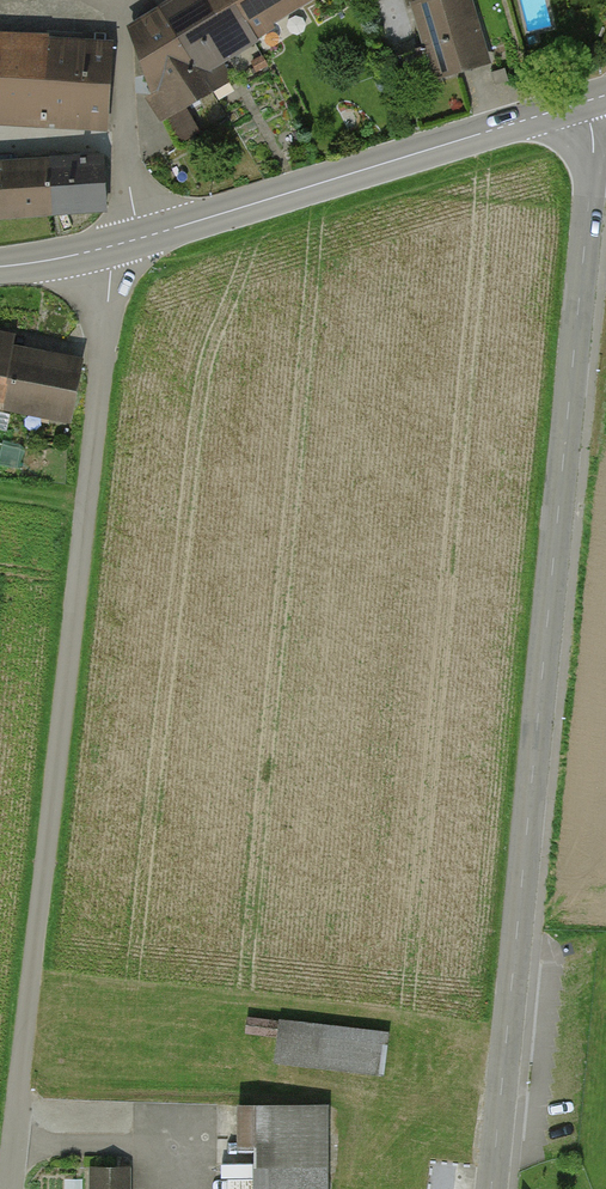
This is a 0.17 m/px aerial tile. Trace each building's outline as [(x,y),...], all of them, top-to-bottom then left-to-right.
[(133,26),(144,85),(147,101),(162,127),(231,87),(215,61),(319,0),(177,0),(133,26)] [(470,0),(408,0),(434,86),(491,70),(473,9),(470,0)] [(0,38),(0,125),(102,133),(108,46),(46,41),(0,38)] [(505,68),(492,71),(495,84),(508,80),(505,68)] [(102,214),(97,153),(56,157),(13,160),(0,161),(0,222),(102,214)] [(0,335),(0,415),(69,427),(82,360),(47,354),(8,347),(10,337),(0,335)] [(275,1059),(381,1072),(386,1034),(279,1022),(275,1059)] [(328,1108),(237,1108),(237,1188),(328,1188),(328,1108)] [(88,1170),(88,1188),(127,1188),(127,1170),(88,1170)]
